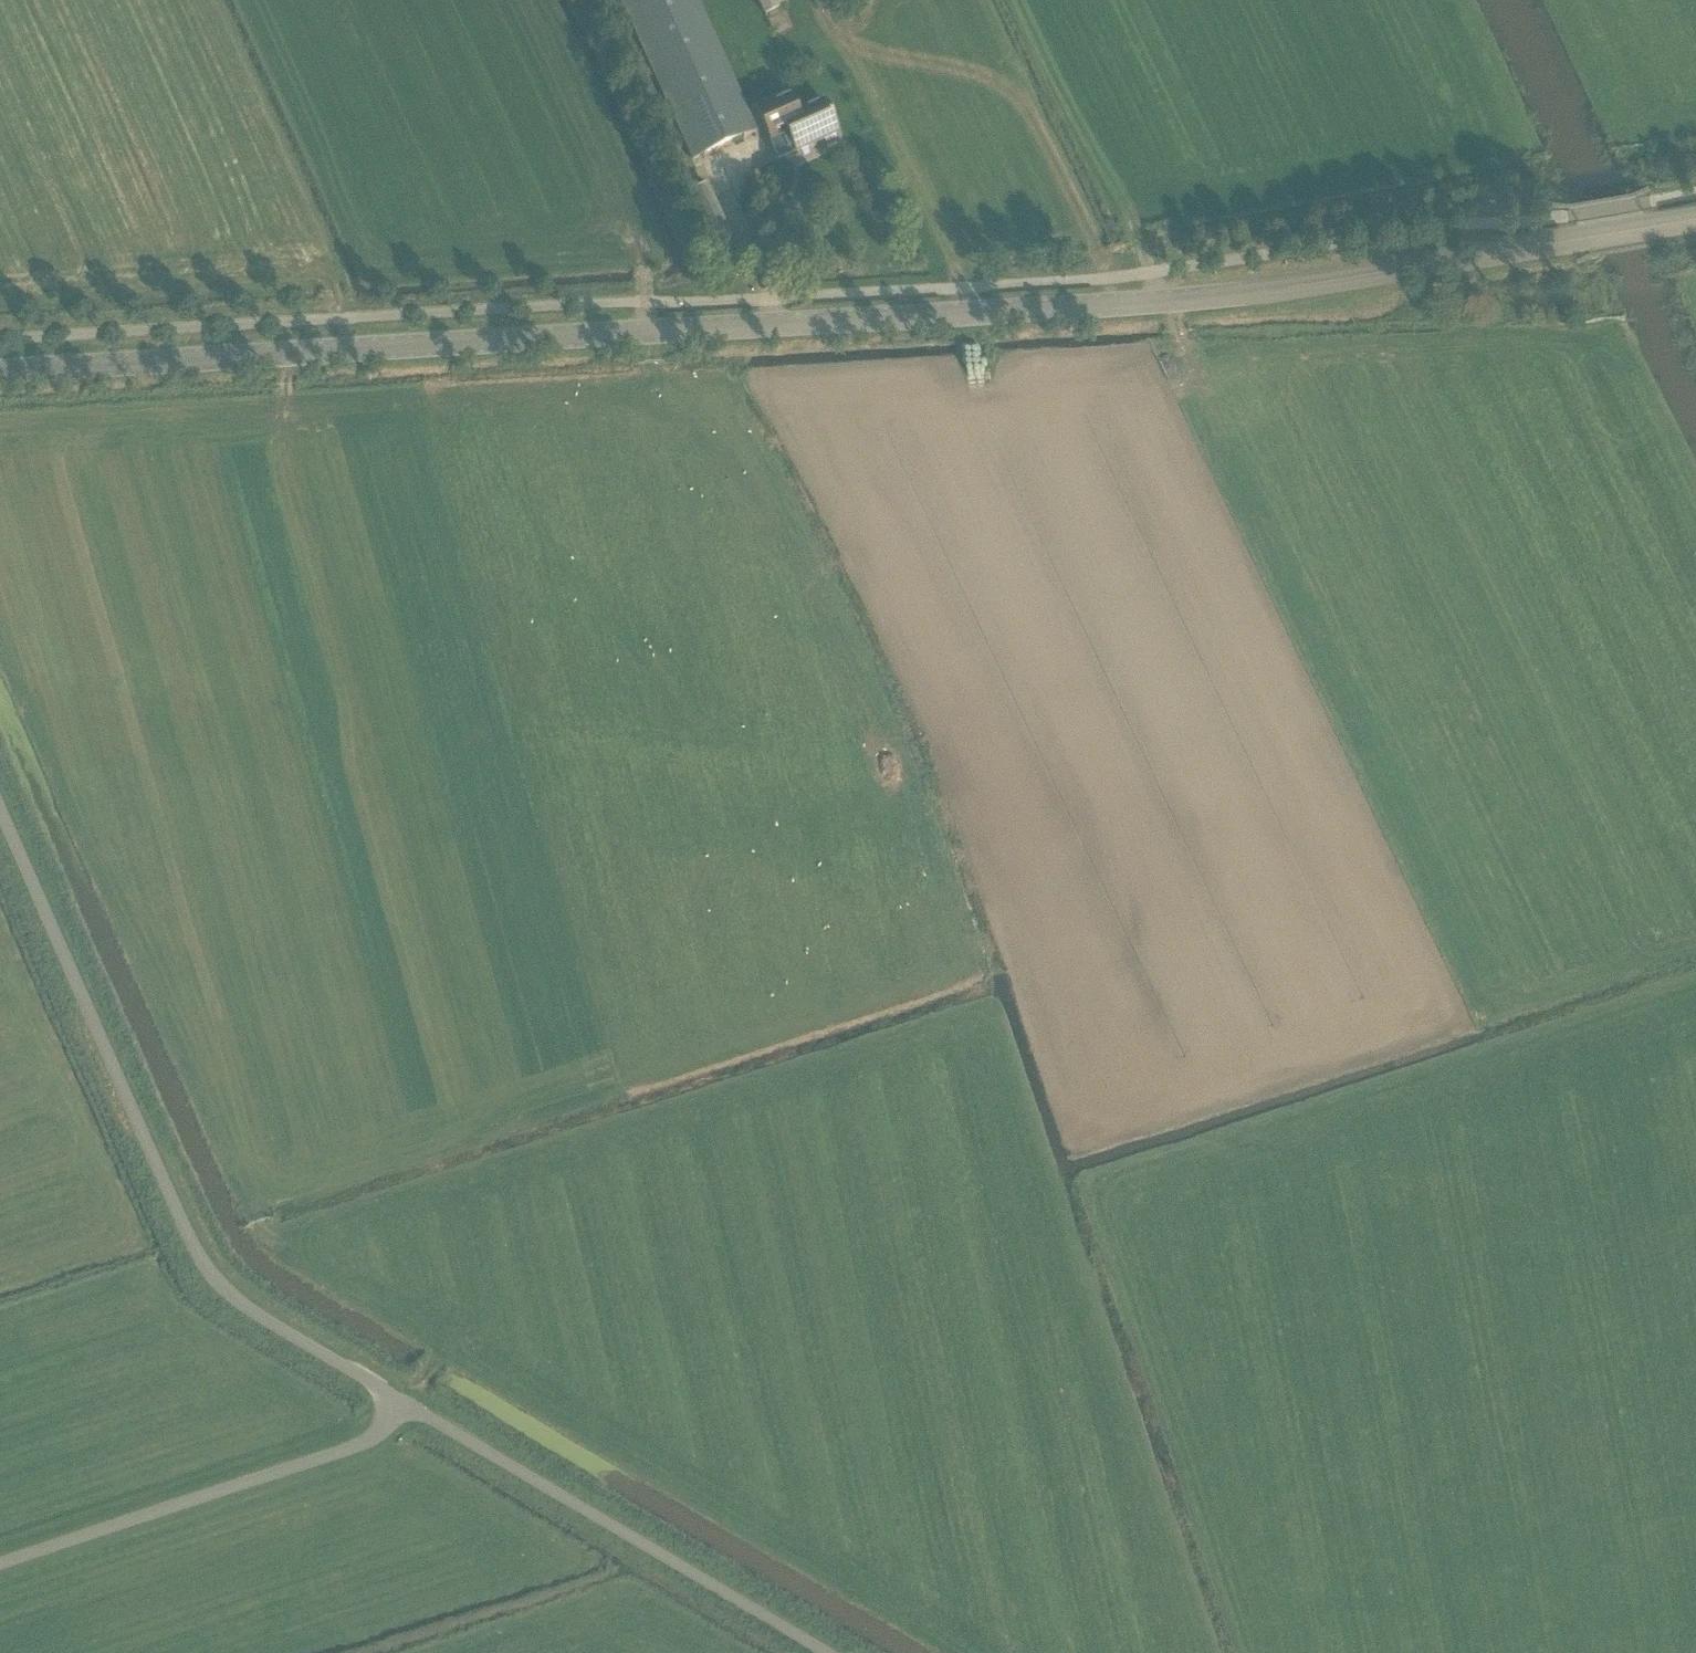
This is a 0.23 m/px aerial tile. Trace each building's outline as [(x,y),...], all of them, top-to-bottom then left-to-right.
[(758,130),(700,0),(622,0),(694,159),(758,130)] [(784,0),(756,0),(764,18),(788,8),(784,0)] [(824,100),(797,113),(788,94),(754,110),(770,144),(789,135),(797,153),(840,134),(824,100)] [(734,245),(707,184),(687,193),(714,254),(734,245)]
